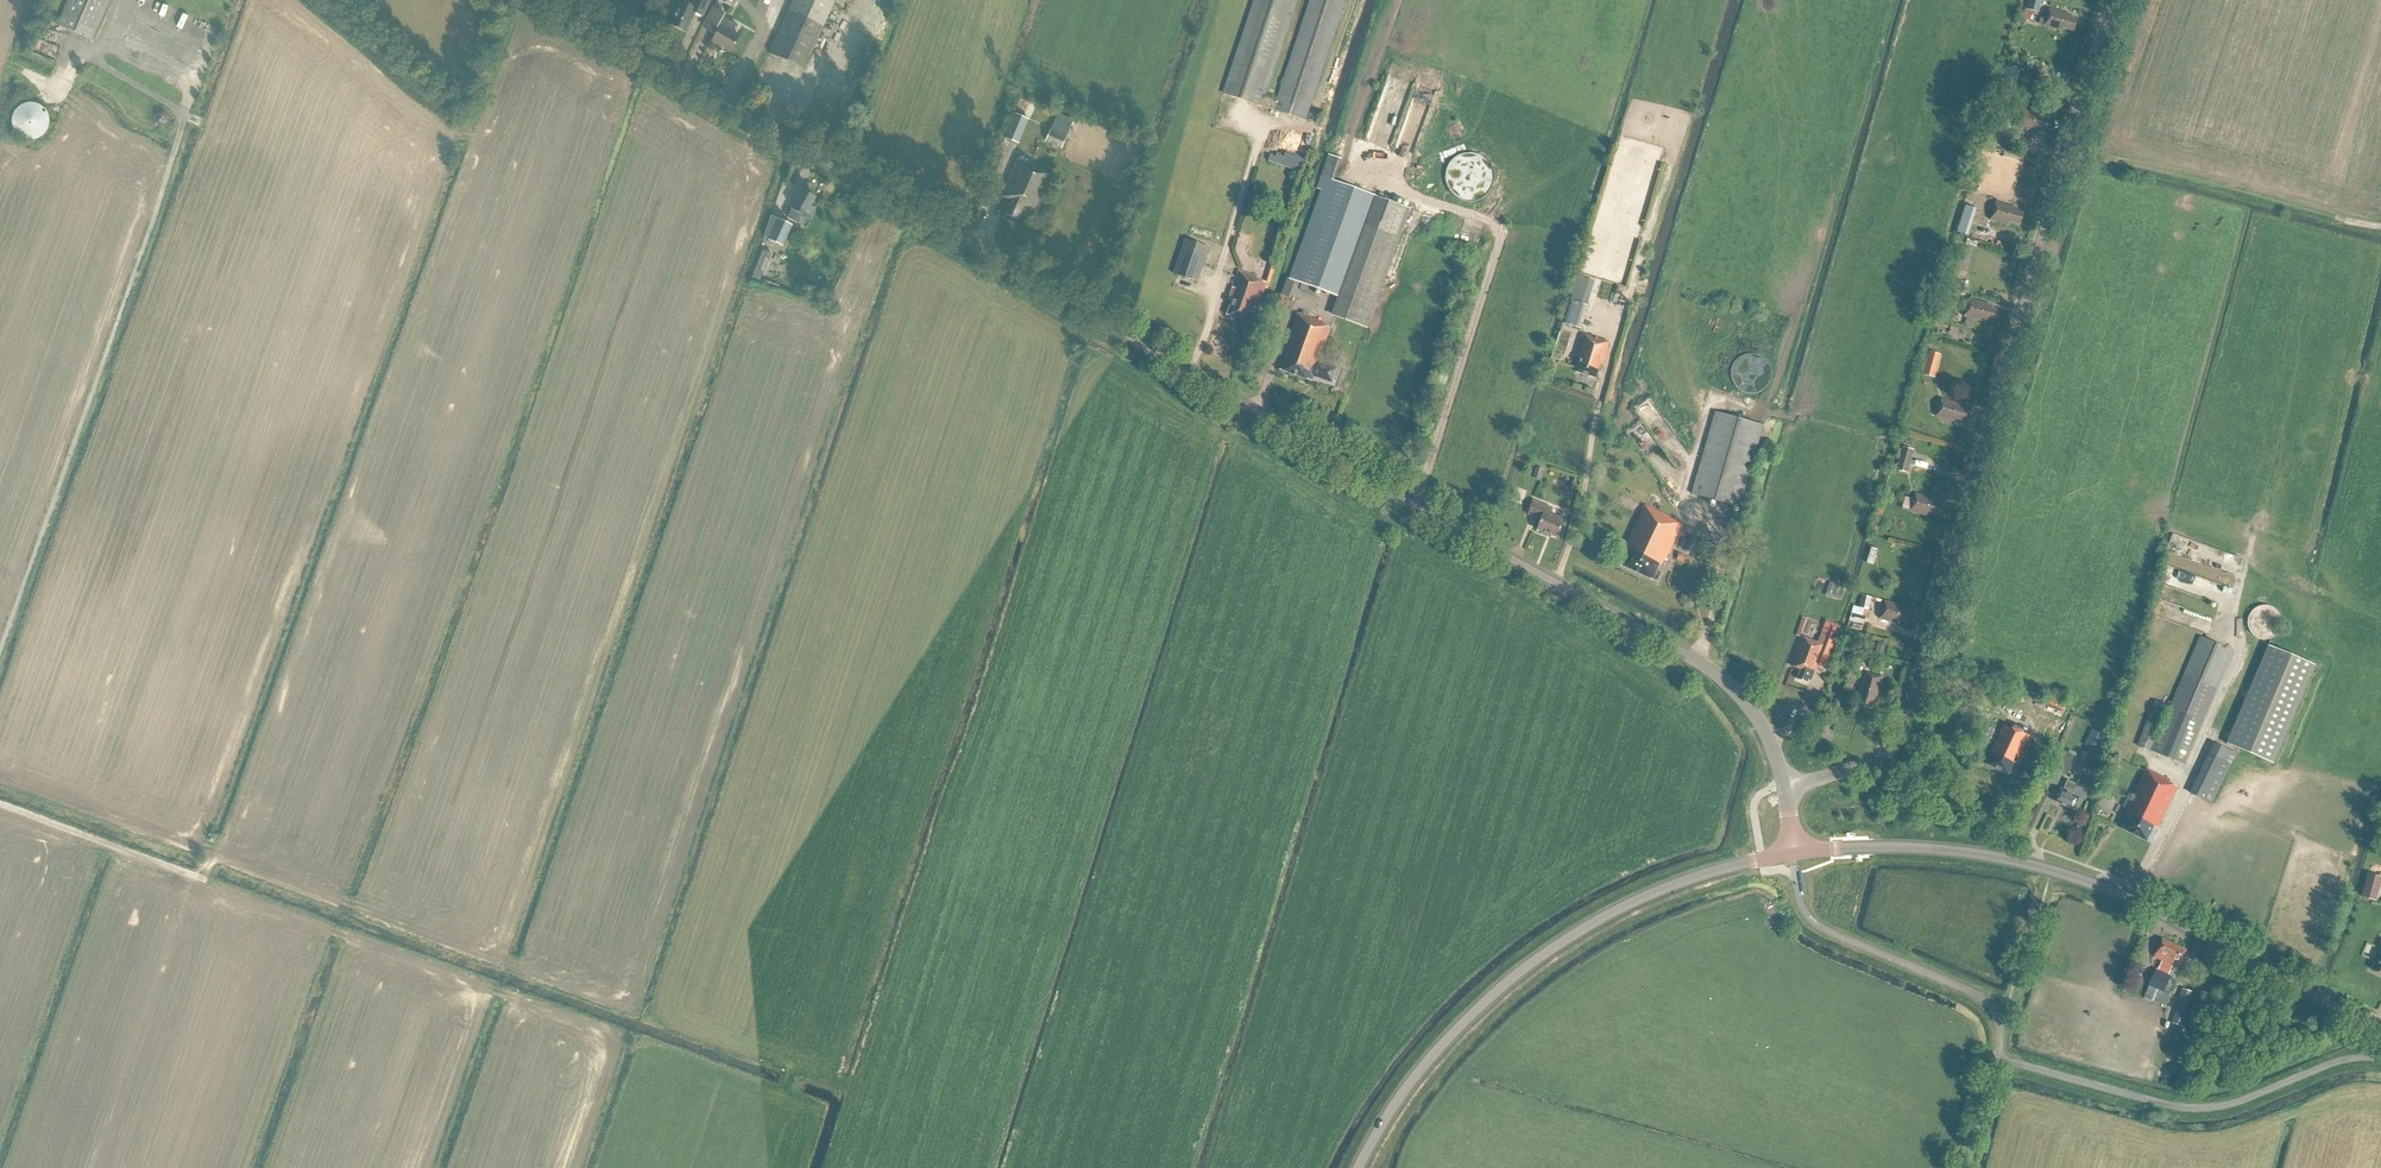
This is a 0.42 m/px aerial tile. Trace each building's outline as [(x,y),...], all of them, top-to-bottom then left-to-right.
[(57,24),(92,40),(110,0),(68,0),(57,24)] [(710,0),(694,0),(691,7),(679,1),(669,24),(686,32),(695,13),(702,16),(710,0)] [(718,0),(702,27),(715,35),(712,41),(730,52),(739,37),(731,33),(736,24),(722,16),(723,13),(714,8),(718,0)] [(835,0),(793,0),(769,54),(803,69),(835,0)] [(1264,95),(1296,0),(1255,0),(1224,93),(1261,105),(1275,109),(1274,110),(1305,120),(1345,0),(1311,0),(1278,99),(1264,95)] [(2042,0),(2030,0),(2028,9),(2038,12),(2042,0)] [(2076,20),(2070,18),(2071,15),(2049,9),(2046,19),(2040,17),(2039,24),(2044,25),(2044,26),(2061,31),(2062,28),(2073,31),(2076,20)] [(2009,66),(2003,85),(2012,88),(2018,69),(2009,66)] [(2019,103),(2022,93),(2007,88),(2003,98),(2019,103)] [(30,140),(32,140),(35,140),(37,139),(40,138),(42,137),(44,135),(45,134),(46,132),(48,130),(48,128),(49,126),(50,124),(50,121),(50,119),(49,116),(48,114),(47,112),(45,109),(44,108),(42,106),(40,105),(37,104),(35,103),(33,103),(31,103),(29,103),(27,103),(25,104),(22,105),(20,106),(18,108),(16,109),(15,112),(14,114),(13,116),(12,119),(12,121),(12,124),(13,126),(13,128),(14,130),(15,132),(17,134),(18,135),(20,137),(22,138),(25,139),(27,140),(30,140)] [(2046,131),(2049,119),(2043,118),(2043,115),(2021,109),(2016,126),(2033,131),(2034,128),(2046,131)] [(1018,144),(1029,119),(1015,113),(1004,138),(1018,144)] [(1045,142),(1061,149),(1066,137),(1050,130),(1045,142)] [(1306,158),(1287,152),(1286,156),(1278,153),(1276,156),(1271,154),(1269,161),(1301,173),(1306,158)] [(1035,211),(1051,174),(1018,160),(1002,196),(1011,200),(1005,214),(1017,220),(1023,205),(1035,211)] [(1338,297),(1375,195),(1321,176),(1317,188),(1324,191),(1292,280),(1303,284),(1301,290),(1315,295),(1317,289),(1338,297)] [(804,216),(814,198),(801,191),(791,209),(792,209),(787,218),(794,221),(798,213),(804,216)] [(1367,327),(1400,238),(1410,208),(1375,195),(1338,297),(1332,314),(1367,327)] [(2020,225),(2023,213),(2017,211),(2018,208),(1995,202),(1991,220),(2008,225),(2008,222),(2020,225)] [(1968,236),(1977,209),(1966,205),(1957,233),(1968,236)] [(782,246),(792,225),(778,219),(768,239),(782,246)] [(1210,248),(1185,239),(1173,274),(1198,283),(1210,248)] [(753,277),(763,280),(772,251),(762,248),(753,277)] [(1961,290),(1967,267),(1957,265),(1951,288),(1961,290)] [(1257,308),(1266,282),(1257,279),(1258,277),(1239,271),(1229,299),(1232,300),(1227,315),(1249,322),(1254,307),(1257,308)] [(1597,294),(1594,304),(1604,306),(1603,308),(1609,310),(1612,299),(1597,294)] [(1583,329),(1589,306),(1584,304),(1585,299),(1573,296),(1565,324),(1583,329)] [(1993,321),(1996,310),(1990,308),(1991,305),(1969,299),(1964,316),(1981,321),(1982,318),(1993,321)] [(1307,317),(1308,313),(1302,311),(1301,315),(1298,313),(1278,369),(1312,381),(1315,372),(1325,375),(1323,381),(1330,383),(1335,369),(1333,366),(1330,364),(1326,366),(1318,363),(1331,327),(1321,324),(1322,322),(1307,317)] [(1959,333),(1947,329),(1945,336),(1956,340),(1959,333)] [(1580,344),(1582,334),(1569,330),(1568,335),(1567,335),(1566,340),(1563,349),(1562,349),(1562,352),(1561,354),(1564,355),(1576,359),(1578,353),(1577,353),(1579,349),(1578,349),(1580,344)] [(1602,366),(1609,342),(1584,334),(1577,359),(1579,359),(1575,372),(1596,378),(1600,365),(1602,366)] [(1564,355),(1561,354),(1562,352),(1555,350),(1553,358),(1563,361),(1564,355)] [(1934,377),(1940,354),(1930,352),(1923,374),(1934,377)] [(1965,422),(1969,410),(1962,408),(1963,405),(1941,399),(1936,417),(1953,421),(1954,418),(1965,422)] [(1740,507),(1763,425),(1715,412),(1691,493),(1740,507)] [(1907,473),(1913,450),(1903,447),(1897,470),(1907,473)] [(1536,467),(1533,477),(1540,479),(1543,469),(1536,467)] [(1939,516),(1943,504),(1936,503),(1937,500),(1915,493),(1910,511),(1927,516),(1928,513),(1939,516)] [(1534,501),(1529,514),(1542,519),(1538,530),(1557,537),(1564,520),(1549,515),(1552,508),(1534,501)] [(1645,505),(1617,563),(1651,579),(1652,580),(1652,579),(1657,581),(1661,573),(1656,570),(1659,564),(1661,565),(1664,558),(1666,558),(1682,524),(1669,518),(1670,517),(1645,505)] [(1699,540),(1690,536),(1685,550),(1693,553),(1699,540)] [(1873,546),(1870,561),(1876,563),(1879,548),(1873,546)] [(1841,598),(1845,587),(1830,582),(1826,593),(1841,598)] [(1871,598),(1862,595),(1858,607),(1868,610),(1871,598)] [(1909,624),(1913,612),(1906,610),(1907,607),(1885,601),(1880,619),(1897,623),(1898,620),(1909,624)] [(2264,639),(2270,639),(2274,636),(2278,632),(2281,627),(2281,622),(2281,617),(2278,612),(2274,608),(2269,606),(2264,605),(2259,606),(2254,608),(2250,612),(2248,617),(2247,622),(2248,628),(2250,633),(2254,636),(2259,639),(2264,639)] [(1864,624),(1867,617),(1852,612),(1850,620),(1864,624)] [(1832,636),(1836,627),(1827,623),(1825,628),(1828,629),(1826,633),(1822,645),(1803,637),(1792,666),(1801,669),(1797,679),(1806,682),(1808,679),(1811,680),(1817,663),(1816,663),(1821,649),(1828,652),(1834,636),(1832,636)] [(2199,637),(2169,707),(2151,751),(2184,765),(2232,651),(2199,637)] [(1882,655),(1885,645),(1878,643),(1875,653),(1882,655)] [(2315,665),(2269,645),(2227,744),(2273,763),(2315,665)] [(1876,700),(1882,678),(1865,673),(1860,690),(1863,690),(1860,702),(1871,705),(1873,699),(1876,700)] [(2151,751),(2169,707),(2155,701),(2137,745),(2151,751)] [(2043,708),(2036,723),(2043,727),(2050,712),(2043,708)] [(2021,761),(2017,759),(2029,736),(2004,724),(1990,755),(1991,756),(1987,765),(2009,774),(2014,763),(2025,767),(2027,763),(2021,760),(2021,761)] [(2101,746),(2106,735),(2091,728),(2086,739),(2101,746)] [(2211,803),(2230,765),(2235,755),(2213,744),(2190,793),(2211,803)] [(2058,770),(2067,775),(2076,757),(2067,753),(2058,770)] [(2157,828),(2177,787),(2168,782),(2169,780),(2146,769),(2130,802),(2126,799),(2122,807),(2127,809),(2125,812),(2129,814),(2122,829),(2146,841),(2154,826),(2157,828)] [(2084,800),(2089,789),(2069,779),(2064,791),(2059,789),(2054,801),(2073,810),(2079,798),(2084,800)] [(2377,884),(2379,877),(2368,873),(2366,880),(2377,884)] [(2172,965),(2178,968),(2185,950),(2161,939),(2154,957),(2161,960),(2157,970),(2155,969),(2148,985),(2143,998),(2164,1008),(2171,992),(2172,992),(2178,980),(2170,977),(2170,976),(2168,975),(2172,965)] [(2373,960),(2375,961),(2371,969),(2380,974),(2380,941),(2373,960)] [(2192,992),(2182,989),(2172,1023),(2182,1026),(2192,992)]
